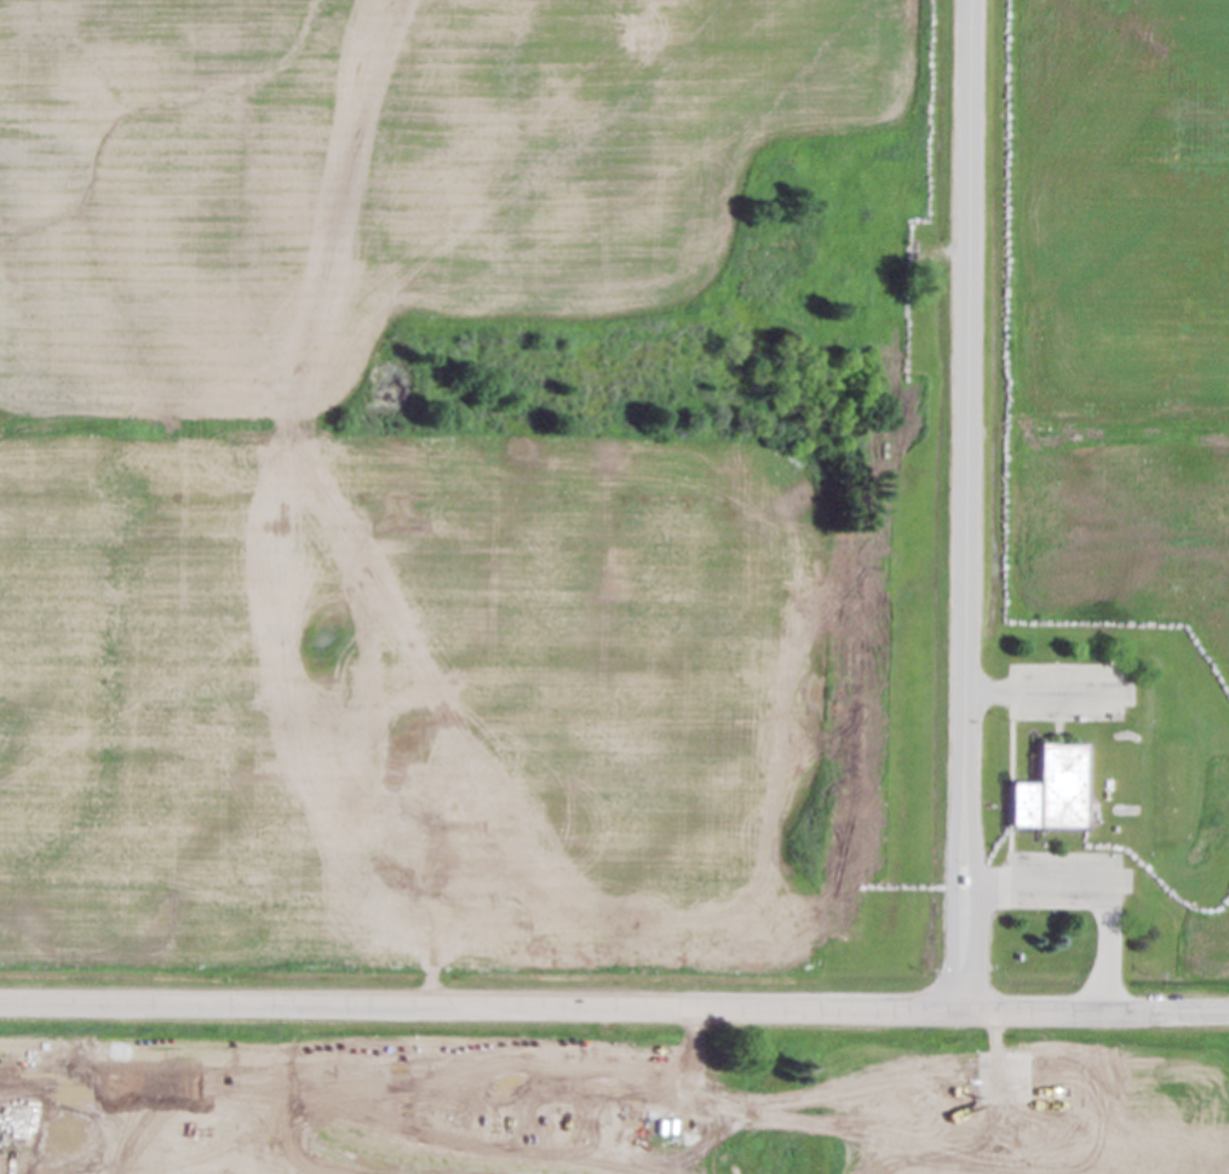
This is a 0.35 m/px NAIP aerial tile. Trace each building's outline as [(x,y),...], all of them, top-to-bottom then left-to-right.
[(1041,744),(1091,745),(1090,830),(1011,829),(1011,783),(1040,784),(1041,744)]
